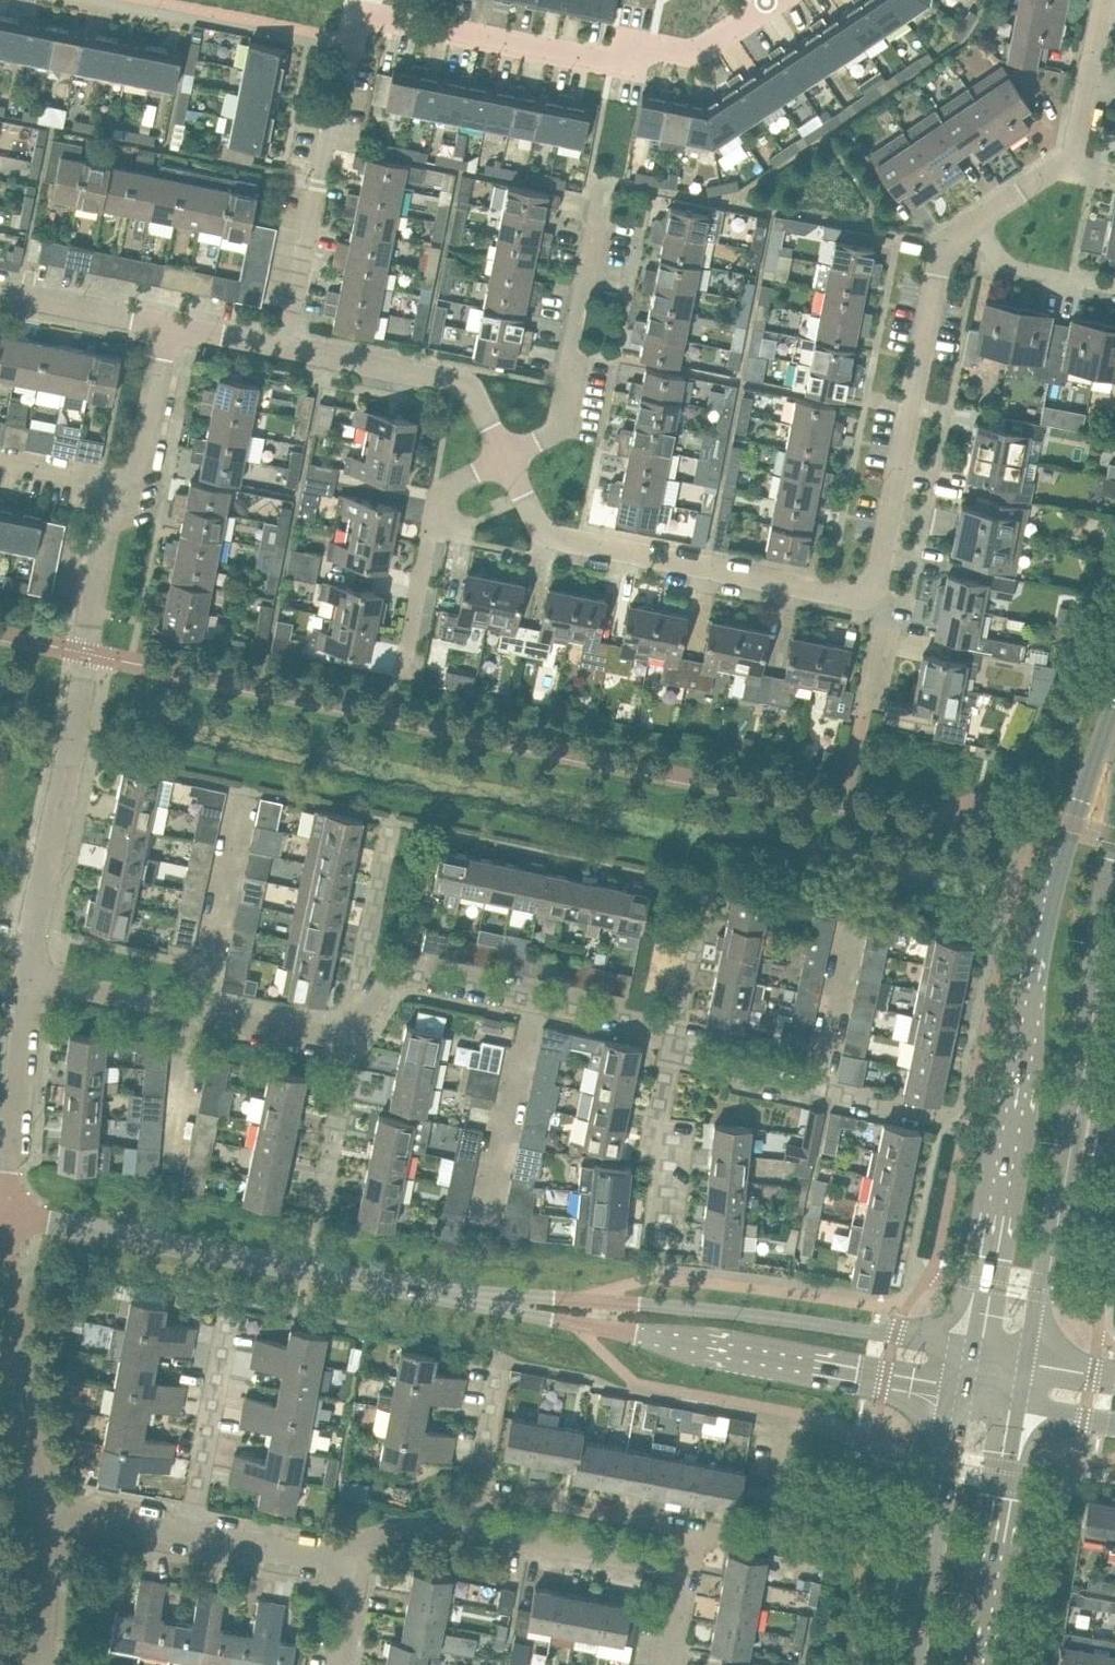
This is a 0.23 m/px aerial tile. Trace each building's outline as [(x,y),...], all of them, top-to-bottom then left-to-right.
[(562,0),(536,0),(536,3),(560,8),(562,0)] [(588,0),(562,0),(560,8),(586,13),(588,0)] [(586,13),(612,18),(616,0),(588,0),(586,13)] [(862,0),(854,0),(856,4),(841,14),(863,45),(883,31),(862,0)] [(892,0),(862,0),(883,31),(904,17),(892,0)] [(904,17),(925,3),(926,0),(892,0),(904,17)] [(1017,10),(1063,19),(1066,0),(1020,0),(1017,10)] [(970,9),(962,22),(969,27),(978,14),(970,9)] [(1058,44),(1063,19),(1017,10),(1011,40),(1006,39),(1002,56),(1044,64),(1045,63),(1035,61),(1039,40),(1058,44)] [(863,45),(841,14),(827,23),(822,16),(816,20),(842,59),(863,45)] [(25,58),(32,21),(7,16),(0,53),(25,58)] [(842,59),(816,20),(810,24),(815,31),(800,41),(821,73),(842,59)] [(50,63),(57,26),(32,21),(25,58),(50,63)] [(960,41),(969,27),(962,22),(953,36),(960,41)] [(75,68),(82,31),(57,26),(50,63),(75,68)] [(195,29),(193,38),(200,40),(202,30),(195,29)] [(100,73),(107,36),(82,31),(75,68),(100,73)] [(124,78),(132,41),(107,36),(100,73),(124,78)] [(200,42),(191,40),(188,56),(197,58),(200,42)] [(149,83),(157,46),(132,41),(124,78),(149,83)] [(249,41),(244,67),(281,74),(286,49),(249,41)] [(821,73),(800,41),(786,51),(781,43),(774,48),(801,87),(821,73)] [(175,88),(182,51),(157,46),(149,83),(153,83),(175,88)] [(801,87),(774,48),(768,52),(773,59),(759,69),(780,100),(801,87)] [(194,73),(197,58),(188,56),(185,72),(194,73)] [(920,57),(907,66),(912,73),(925,64),(920,57)] [(411,110),(420,64),(413,63),(411,71),(393,68),(386,105),(411,110)] [(435,115),(443,78),(426,74),(427,66),(420,64),(411,110),(435,115)] [(898,82),(912,73),(907,66),(893,75),(898,82)] [(1034,113),(1002,66),(969,88),(1006,143),(1029,127),(1013,104),(1022,98),(1033,114),(1034,113)] [(276,99),(281,74),(244,67),(239,92),(276,99)] [(780,100),(759,69),(744,78),(739,71),(733,75),(759,114),(780,100)] [(460,120),(469,74),(462,72),(460,81),(443,78),(435,115),(460,120)] [(484,125),(492,87),(474,84),(476,75),(469,74),(460,120),(484,125)] [(759,114),(733,75),(727,80),(732,87),(717,97),(738,128),(759,114)] [(509,130),(518,83),(511,82),(509,91),(492,87),(484,125),(509,130)] [(533,134),(541,97),(523,94),(525,85),(518,83),(509,130),(533,134)] [(878,85),(865,94),(870,101),(883,92),(878,85)] [(660,134),(669,88),(662,87),(660,95),(642,92),(635,129),(660,134)] [(685,139),(692,102),(675,98),(677,89),(669,88),(660,134),(685,139)] [(983,158),(1006,143),(969,88),(936,110),(957,141),(967,135),(983,158)] [(187,107),(190,91),(181,90),(178,105),(187,107)] [(271,124),(276,99),(239,92),(234,117),(271,124)] [(558,139),(567,93),(560,92),(558,100),(541,97),(533,134),(558,139)] [(574,95),(567,93),(558,139),(561,140),(583,144),(590,107),(572,103),(574,95)] [(857,110),(870,101),(865,94),(852,103),(857,110)] [(738,128),(717,97),(720,103),(707,111),(714,145),(738,128)] [(714,145),(707,111),(691,108),(692,102),(685,139),(714,145)] [(186,123),(184,123),(187,107),(178,105),(170,146),(181,149),(186,123)] [(38,121),(40,112),(24,109),(22,117),(38,121)] [(821,116),(824,121),(829,128),(842,120),(837,112),(833,115),(829,110),(821,116)] [(948,147),(957,141),(936,110),(904,132),(940,187),(964,171),(948,147)] [(56,115),(40,112),(38,121),(54,124),(56,115)] [(266,150),(271,124),(234,117),(231,133),(222,131),(220,142),(223,143),(220,157),(252,163),(255,147),(266,150)] [(88,130),(90,122),(74,119),(72,127),(88,130)] [(829,128),(824,121),(811,130),(815,137),(829,128)] [(105,125),(90,122),(88,130),(104,134),(105,125)] [(138,140),(139,132),(124,129),(122,137),(138,140)] [(155,135),(139,132),(138,140),(153,143),(155,135)] [(940,187),(904,132),(888,142),(870,154),(903,202),(904,201),(893,184),(901,178),(917,202),(940,187)] [(77,200),(85,159),(80,158),(83,143),(53,137),(44,178),(55,181),(52,195),(77,200)] [(796,140),(783,149),(787,156),(801,147),(796,140)] [(41,161),(44,145),(36,144),(32,159),(41,161)] [(402,156),(404,147),(388,144),(387,153),(402,156)] [(426,160),(428,152),(404,147),(402,156),(426,160)] [(451,165),(453,157),(437,154),(438,149),(429,147),(428,152),(426,160),(451,165)] [(774,165),(787,156),(783,149),(769,158),(774,165)] [(484,172),(500,175),(501,166),(504,152),(496,150),(493,165),(486,163),(484,172)] [(426,167),(407,163),(377,157),(355,153),(353,165),(365,167),(362,180),(402,188),(405,176),(423,180),(426,167)] [(468,160),(453,157),(451,165),(467,168),(476,171),(479,155),(468,160)] [(38,177),(41,161),(32,159),(29,175),(38,177)] [(102,205),(110,164),(85,159),(77,200),(102,205)] [(175,220),(183,179),(186,168),(161,163),(159,174),(151,215),(175,220)] [(126,210),(134,169),(110,164),(102,205),(126,210)] [(517,169),(501,166),(500,175),(516,178),(517,169)] [(251,222),(259,183),(261,172),(237,167),(234,178),(232,188),(224,230),(248,235),(251,222)] [(199,225),(208,183),(210,173),(186,168),(183,179),(175,220),(199,225)] [(151,215),(159,174),(134,169),(126,210),(137,212),(133,230),(147,233),(151,215)] [(445,171),(441,188),(440,195),(451,198),(456,173),(445,171)] [(651,183),(652,174),(637,171),(635,180),(651,183)] [(224,230),(232,188),(234,178),(210,173),(208,183),(199,225),(224,230)] [(549,184),(550,176),(534,173),(533,181),(549,184)] [(469,194),(473,176),(462,174),(458,191),(469,194)] [(668,177),(652,174),(651,183),(666,186),(668,177)] [(566,179),(550,176),(549,184),(564,188),(566,179)] [(397,212),(402,188),(362,180),(360,193),(348,191),(346,202),(397,212)] [(737,180),(722,183),(724,191),(739,188),(737,180)] [(558,206),(560,193),(539,189),(508,183),(503,208),(543,216),(546,203),(558,206)] [(724,191),(722,183),(706,186),(708,194),(724,191)] [(31,211),(34,195),(26,193),(22,209),(31,211)] [(446,222),(451,198),(440,195),(435,220),(446,222)] [(704,238),(710,205),(674,198),(672,205),(670,205),(667,219),(656,217),(653,228),(704,238)] [(393,237),(397,212),(346,202),(343,214),(355,216),(352,229),(393,237)] [(456,206),(452,223),(463,225),(466,208),(456,206)] [(541,229),(543,216),(503,208),(498,232),(550,242),(553,231),(541,229)] [(28,227),(31,211),(22,209),(19,225),(28,227)] [(775,214),(772,227),(785,230),(788,217),(775,214)] [(788,217),(785,230),(805,234),(818,225),(818,222),(788,217)] [(442,240),(446,222),(435,220),(431,238),(442,240)] [(277,227),(275,227),(251,222),(248,235),(274,240),(277,227)] [(1112,222),(1106,251),(1114,253),(1114,222),(1112,222)] [(460,243),(463,225),(452,223),(449,241),(460,243)] [(871,244),(874,233),(824,223),(822,236),(835,239),(830,263),(880,273),(882,261),(871,259),(873,245),(871,244)] [(780,254),(785,230),(772,227),(768,251),(778,253),(780,254)] [(699,263),(704,238),(653,228),(651,239),(663,242),(660,256),(699,263)] [(388,261),(393,237),(352,229),(350,242),(338,239),(336,251),(388,261)] [(754,230),(751,248),(762,250),(765,232),(754,230)] [(548,254),(550,242),(498,232),(493,257),(534,265),(536,252),(548,254)] [(271,253),(274,240),(248,235),(246,248),(271,253)] [(49,262),(54,240),(44,238),(43,243),(31,240),(28,258),(49,262)] [(21,261),(22,257),(24,245),(16,243),(13,259),(21,261)] [(436,271),(439,254),(441,247),(424,244),(423,250),(429,251),(425,269),(436,271)] [(88,270),(92,253),(93,248),(83,246),(79,268),(88,270)] [(98,272),(103,250),(93,248),(92,253),(88,270),(98,272)] [(269,266),(271,253),(246,248),(243,261),(269,266)] [(758,267),(762,250),(751,248),(747,265),(758,267)] [(383,286),(388,261),(336,251),(334,263),(345,265),(342,278),(383,286)] [(775,270),(778,253),(768,251),(764,268),(775,270)] [(446,255),(442,272),(453,274),(457,257),(446,255)] [(137,280),(141,263),(142,258),(132,256),(128,278),(137,280)] [(694,288),(699,263),(660,256),(658,269),(646,267),(643,278),(694,288)] [(531,277),(534,265),(493,257),(488,281),(540,291),(543,280),(531,277)] [(147,282),(151,260),(142,258),(141,263),(137,280),(147,282)] [(266,279),(269,266),(243,261),(241,274),(266,279)] [(878,284),(880,273),(830,263),(825,288),(864,296),(866,282),(878,284)] [(186,289),(190,272),(190,268),(181,266),(176,287),(186,289)] [(196,291),(200,270),(190,268),(190,272),(186,289),(196,291)] [(432,289),(436,271),(425,269),(422,286),(432,289)] [(450,292),(453,274),(442,272),(439,290),(450,292)] [(264,292),(266,279),(241,274),(240,278),(238,287),(264,292)] [(236,300),(238,287),(240,278),(230,276),(225,297),(236,300)] [(378,310),(383,286),(342,278),(340,290),(328,288),(326,300),(378,310)] [(689,314),(694,288),(643,278),(641,289),(653,292),(650,306),(689,314)] [(538,303),(540,291),(488,281),(484,306),(524,314),(526,301),(538,303)] [(744,281),(741,298),(752,300),(755,283),(744,281)] [(761,284),(758,301),(769,303),(772,286),(761,284)] [(261,305),(264,292),(238,287),(236,300),(261,305)] [(861,309),(864,296),(825,288),(820,313),(870,323),(873,312),(861,309)] [(747,325),(752,300),(741,298),(736,323),(747,325)] [(373,335),(377,314),(378,310),(326,300),(324,311),(336,314),(333,327),(373,335)] [(419,300),(415,318),(426,320),(430,303),(419,300)] [(1009,352),(1018,307),(986,300),(980,330),(969,327),(962,362),(978,366),(982,347),(1009,352)] [(764,329),(769,303),(758,301),(754,319),(753,326),(764,329)] [(436,304),(433,321),(444,323),(447,306),(436,304)] [(521,326),(524,314),(484,306),(479,330),(531,341),(533,329),(521,326)] [(684,339),(689,314),(650,306),(647,320),(636,317),(633,329),(684,339)] [(1050,313),(1018,307),(1009,352),(1025,355),(1029,367),(1033,368),(1032,376),(1048,379),(1056,342),(1045,340),(1050,313)] [(868,334),(870,323),(820,313),(815,339),(854,346),(856,332),(868,334)] [(1095,369),(1104,324),(1072,317),(1066,344),(1056,342),(1048,379),(1065,383),(1068,364),(1095,369)] [(423,337),(426,320),(415,318),(412,335),(423,337)] [(440,341),(444,323),(433,321),(429,339),(440,341)] [(742,350),(747,325),(736,323),(731,348),(742,350)] [(1104,324),(1095,369),(1114,373),(1114,326),(1104,324)] [(761,342),(764,329),(753,326),(751,334),(748,352),(759,354),(759,353),(772,356),(774,344),(761,342)] [(679,364),(684,339),(633,329),(631,340),(643,342),(640,356),(679,364)] [(528,352),(531,341),(479,330),(474,355),(514,363),(517,350),(528,352)] [(22,337),(0,333),(0,376),(14,379),(22,337)] [(851,360),(854,346),(815,339),(802,336),(800,345),(813,348),(810,364),(860,374),(863,362),(851,360)] [(38,384),(47,342),(22,337),(14,379),(38,384)] [(63,389),(71,347),(47,342),(38,384),(63,389)] [(88,393),(96,352),(71,347),(63,389),(88,393)] [(738,368),(742,350),(731,348),(727,366),(738,368)] [(112,398),(120,356),(96,352),(88,393),(112,398)] [(758,356),(759,354),(748,352),(743,377),(763,381),(767,357),(758,356)] [(860,374),(810,364),(798,361),(793,387),(844,397),(847,382),(858,385),(860,374)] [(679,400),(684,375),(646,367),(643,382),(631,379),(629,390),(679,400)] [(205,387),(202,399),(254,409),(259,384),(219,376),(216,389),(205,387)] [(674,425),(679,400),(629,390),(627,402),(639,404),(636,418),(674,425)] [(725,391),(721,409),(732,411),(735,394),(725,391)] [(299,392),(294,417),(309,420),(314,395),(299,392)] [(742,395),(738,412),(749,414),(752,397),(742,395)] [(10,397),(7,412),(8,412),(25,416),(28,400),(10,397)] [(832,419),(834,404),(796,397),(791,422),(841,432),(843,421),(832,419)] [(249,434),(254,409),(202,399),(200,410),(212,412),(209,426),(249,434)] [(335,404),(320,401),(314,431),(329,434),(335,404)] [(1043,404),(1040,422),(1044,423),(1053,425),(1057,426),(1061,408),(1043,404)] [(356,408),(353,422),(374,426),(371,443),(409,451),(415,420),(356,408)] [(727,436),(732,411),(721,409),(716,434),(727,436)] [(26,447),(31,426),(26,425),(27,416),(25,416),(8,412),(2,442),(26,447)] [(746,432),(749,414),(738,412),(735,430),(746,432)] [(1041,437),(1044,423),(1040,422),(1006,416),(1004,428),(978,422),(972,449),(1024,459),(1029,434),(1041,437)] [(306,437),(309,420),(294,417),(294,419),(298,420),(295,435),(306,437)] [(669,451),(674,425),(636,418),(633,432),(621,429),(619,441),(669,451)] [(839,443),(841,432),(791,422),(786,447),(824,455),(827,441),(839,443)] [(75,457),(80,435),(81,427),(69,425),(68,433),(55,430),(51,452),(60,454),(61,451),(64,452),(63,454),(75,457)] [(51,452),(55,430),(31,426),(26,447),(51,452)] [(245,458),(249,434),(209,426),(207,438),(195,436),(193,448),(245,458)] [(722,461),(727,436),(716,434),(711,459),(722,461)] [(100,462),(104,440),(80,435),(75,457),(100,462)] [(664,476),(669,451),(619,441),(617,452),(629,454),(626,468),(664,476)] [(403,481),(409,451),(371,443),(367,459),(347,456),(344,470),(382,477),(403,481)] [(732,445),(728,463),(739,465),(743,447),(732,445)] [(822,469),(824,455),(786,447),(781,473),(831,482),(833,471),(822,469)] [(240,483),(245,458),(193,448),(190,459),(202,461),(200,474),(221,479),(240,483)] [(293,449),(289,467),(300,469),(304,452),(293,449)] [(1024,459),(972,449),(967,475),(993,480),(991,493),(1029,500),(1033,479),(1020,477),(1024,459)] [(718,479),(722,461),(711,459),(708,477),(718,479)] [(308,462),(306,475),(335,481),(338,467),(308,462)] [(734,490),(739,465),(728,463),(723,488),(734,490)] [(297,487),(300,469),(289,467),(286,484),(297,487)] [(659,501),(664,476),(626,468),(623,482),(611,480),(609,491),(659,501)] [(829,494),(831,482),(781,473),(776,498),(815,505),(817,491),(829,494)] [(333,495),(335,481),(306,475),(303,489),(333,495)] [(231,488),(212,484),(191,480),(188,493),(176,491),(174,503),(226,513),(231,488)] [(730,510),(734,490),(723,488),(719,513),(729,515),(740,517),(742,512),(730,510)] [(654,526),(659,501),(609,491),(607,502),(619,505),(616,519),(654,526)] [(705,492),(701,509),(712,512),(715,494),(705,492)] [(398,506),(377,502),(339,495),(337,509),(357,513),(354,530),(392,537),(398,506)] [(1028,506),(998,500),(976,495),(975,505),(962,502),(957,526),(1022,539),(1028,506)] [(18,509),(1,505),(3,497),(0,496),(0,544),(11,546),(18,509)] [(812,519),(815,505),(776,498),(771,523),(821,533),(824,521),(812,519)] [(40,530),(42,518),(45,505),(37,503),(35,512),(18,509),(11,546),(36,551),(38,543),(40,530)] [(221,538),(226,513),(174,503),(172,514),(184,516),(181,530),(221,538)] [(282,506),(278,523),(289,526),(292,508),(282,506)] [(709,529),(712,512),(701,509),(698,527),(709,529)] [(726,532),(729,515),(719,513),(715,530),(726,532)] [(63,535),(65,523),(42,518),(40,530),(63,535)] [(284,550),(289,526),(278,523),(273,548),(284,550)] [(819,544),(821,533),(771,523),(766,548),(768,549),(801,555),(805,556),(807,542),(819,544)] [(1015,572),(1022,539),(957,526),(952,549),(965,552),(963,562),(1015,572)] [(61,547),(63,535),(40,530),(38,543),(61,547)] [(216,562),(221,538),(181,530),(179,542),(167,540),(164,552),(216,562)] [(386,567),(392,537),(354,530),(350,546),(330,542),(327,556),(365,563),(386,567)] [(58,559),(61,547),(38,543),(36,551),(35,554),(58,559)] [(279,575),(284,550),(273,548),(269,572),(279,575)] [(291,548),(289,562),(318,568),(321,554),(291,548)] [(768,549),(767,557),(799,564),(801,555),(768,549)] [(212,586),(216,562),(164,552),(162,563),(174,565),(171,579),(212,586)] [(56,571),(58,559),(35,554),(33,566),(56,571)] [(316,581),(318,568),(289,562),(286,576),(316,581)] [(53,583),(56,571),(33,566),(30,578),(53,583)] [(1014,577),(1004,575),(982,571),(980,579),(948,573),(946,585),(942,584),(939,586),(936,602),(981,611),(986,587),(1011,593),(1014,577)] [(276,592),(279,575),(269,572),(265,590),(276,592)] [(488,616),(495,577),(468,572),(460,612),(447,610),(441,637),(463,641),(466,642),(472,613),(488,616)] [(523,583),(495,577),(488,616),(503,619),(498,648),(523,653),(528,625),(515,623),(523,583)] [(51,595),(53,583),(30,578),(30,583),(28,591),(51,595)] [(30,583),(14,579),(12,587),(28,591),(30,583)] [(207,611),(212,586),(171,579),(169,591),(157,588),(155,601),(207,611)] [(381,593),(360,589),(322,582),(319,596),(323,597),(320,613),(336,616),(375,624),(381,593)] [(569,632),(577,593),(549,588),(541,628),(528,625),(523,653),(548,658),(553,629),(569,632)] [(605,599),(577,593),(569,632),(585,635),(579,664),(596,667),(594,679),(602,681),(604,669),(610,641),(597,639),(605,599)] [(218,613),(207,611),(155,601),(153,612),(164,614),(162,627),(213,637),(218,613)] [(976,633),(981,611),(936,602),(932,617),(935,621),(938,622),(936,633),(969,639),(967,648),(980,651),(998,654),(1019,658),(1021,644),(1001,641),(1002,639),(976,633)] [(262,604),(259,621),(269,623),(273,606),(262,604)] [(651,648),(658,609),(630,604),(622,644),(610,641),(604,669),(629,673),(635,645),(651,648)] [(686,615),(658,609),(651,648),(666,651),(660,680),(686,685),(691,658),(678,655),(686,615)] [(369,654),(375,624),(336,616),(333,633),(313,629),(310,642),(369,654)] [(1057,616),(1055,625),(1069,628),(1071,619),(1057,616)] [(732,664),(739,625),(712,620),(704,660),(691,658),(686,685),(710,689),(716,661),(732,664)] [(265,647),(269,623),(259,621),(256,638),(252,637),(251,645),(265,647)] [(767,631),(739,625),(732,664),(747,667),(742,696),(767,701),(772,674),(759,671),(767,631)] [(304,640),(284,636),(274,634),(271,649),(301,655),(304,640)] [(813,680),(821,641),(793,636),(785,676),(772,674),(767,701),(792,705),(797,677),(813,680)] [(849,647),(821,641),(813,680),(829,683),(823,712),(848,717),(854,689),(841,687),(849,647)] [(980,651),(967,648),(951,645),(949,658),(923,653),(918,679),(961,687),(963,674),(976,677),(980,651)] [(1041,703),(1057,666),(1034,661),(1027,700),(1041,703)] [(445,670),(442,687),(472,694),(476,677),(445,670)] [(604,675),(602,689),(612,691),(615,677),(604,675)] [(978,691),(961,687),(918,679),(913,705),(939,710),(934,735),(963,741),(971,703),(976,704),(978,691)] [(745,735),(743,744),(758,747),(760,738),(745,735)] [(825,749),(823,760),(837,762),(839,752),(825,749)] [(167,806),(173,779),(124,769),(118,796),(154,803),(167,806)] [(221,817),(224,800),(226,790),(204,786),(199,813),(221,817)] [(148,829),(154,803),(118,796),(113,822),(148,829)] [(280,811),(282,801),(261,797),(258,807),(280,811)] [(357,846),(363,819),(316,809),(310,836),(357,846)] [(143,854),(148,829),(113,822),(107,847),(143,854)] [(215,844),(217,834),(196,830),(194,839),(215,844)] [(352,872),(357,846),(310,836),(305,862),(352,872)] [(210,868),(213,853),(215,844),(194,839),(189,864),(210,868)] [(281,847),(251,840),(249,850),(271,854),(279,856),(281,847)] [(138,881),(143,854),(107,847),(102,873),(138,881)] [(468,854),(441,849),(434,885),(446,887),(442,909),(456,912),(460,890),(468,854)] [(269,863),(271,854),(249,850),(248,859),(269,863)] [(486,896),(494,860),(468,854),(460,890),(486,896)] [(512,901),(520,865),(494,860),(486,896),(512,901)] [(538,907),(546,871),(545,870),(546,864),(532,861),(531,867),(520,865),(512,901),(537,907),(538,907)] [(346,897),(352,872),(305,862),(299,887),(346,897)] [(204,895),(210,868),(189,864),(185,882),(183,891),(204,895)] [(564,912),(571,876),(546,871),(538,907),(537,907),(536,914),(562,920),(564,912)] [(132,906),(138,881),(102,873),(96,899),(132,906)] [(589,917),(597,881),(571,876),(564,912),(589,917)] [(615,923),(622,887),(597,881),(589,917),(586,933),(598,935),(601,920),(615,923)] [(341,923),(346,897),(299,887),(294,913),(341,923)] [(640,935),(649,892),(622,887),(615,923),(620,924),(619,930),(640,935)] [(202,904),(204,895),(183,891),(181,899),(202,904)] [(262,897),(241,892),(239,901),(261,906),(262,897)] [(763,930),(769,902),(733,894),(727,922),(763,930)] [(90,897),(87,913),(93,914),(91,925),(127,933),(132,906),(96,899),(90,897)] [(259,914),(261,906),(239,901),(237,910),(259,914)] [(830,944),(836,916),(814,911),(808,939),(830,944)] [(335,949),(341,923),(294,913),(288,939),(335,949)] [(763,930),(727,922),(725,934),(718,933),(716,946),(722,947),(758,954),(763,930)] [(896,945),(899,929),(870,923),(866,938),(896,945)] [(193,947),(196,937),(174,932),(172,942),(170,942),(193,947)] [(446,957),(451,935),(442,933),(438,955),(446,957)] [(460,937),(451,935),(446,957),(456,959),(460,937)] [(967,971),(972,944),(930,935),(924,963),(967,971)] [(330,974),(335,949),(288,939),(283,964),(288,965),(330,974)] [(825,968),(830,944),(808,939),(805,955),(799,953),(797,962),(825,968)] [(192,956),(193,947),(170,942),(168,951),(192,956)] [(252,947),(230,942),(228,952),(250,957),(252,947)] [(499,968),(503,946),(494,944),(489,966),(499,968)] [(524,973),(529,951),(503,946),(499,968),(524,973)] [(753,980),(758,954),(722,947),(716,973),(753,980)] [(550,979),(554,957),(540,953),(529,951),(524,973),(550,979)] [(248,968),(250,957),(228,952),(226,964),(248,968)] [(563,959),(554,957),(550,979),(558,981),(563,959)] [(819,994),(825,968),(797,962),(797,963),(803,964),(798,990),(819,994)] [(961,997),(967,971),(924,963),(919,988),(925,989),(961,997)] [(325,1000),(330,974),(288,965),(282,991),(325,1000)] [(601,990),(605,968),(596,966),(592,988),(601,990)] [(880,979),(882,971),(860,966),(859,975),(880,979)] [(633,974),(605,968),(601,990),(628,995),(633,974)] [(753,980),(716,973),(711,998),(747,1006),(764,1010),(767,998),(762,997),(765,983),(753,980)] [(874,1006),(880,979),(859,975),(853,1001),(874,1006)] [(956,1022),(961,997),(925,989),(919,1015),(956,1022)] [(814,1020),(819,994),(798,990),(792,1015),(814,1020)] [(742,1032),(747,1006),(711,998),(706,1025),(742,1032)] [(869,1031),(874,1006),(853,1001),(848,1027),(869,1031)] [(407,1024),(401,1051),(437,1058),(446,1014),(419,1009),(415,1026),(407,1024)] [(814,1020),(792,1015),(778,1012),(773,1039),(809,1046),(814,1020)] [(956,1022),(919,1015),(913,1014),(908,1039),(914,1041),(914,1040),(951,1047),(956,1022)] [(560,1057),(565,1031),(543,1026),(538,1052),(560,1057)] [(864,1057),(869,1031),(848,1027),(842,1053),(864,1057)] [(635,1073),(641,1046),(571,1032),(568,1046),(591,1050),(588,1064),(598,1065),(635,1073)] [(104,1064),(107,1036),(70,1033),(68,1061),(104,1064)] [(146,1053),(145,1067),(167,1069),(169,1041),(130,1038),(129,1045),(142,1052),(146,1053)] [(499,1071),(504,1044),(481,1040),(479,1050),(469,1048),(465,1064),(471,1065),(499,1071)] [(945,1074),(951,1047),(914,1040),(914,1041),(909,1067),(945,1074)] [(432,1084),(437,1058),(401,1051),(396,1077),(432,1084)] [(558,1067),(560,1057),(538,1052),(536,1063),(558,1067)] [(858,1084),(864,1057),(842,1053),(837,1079),(858,1084)] [(103,1079),(104,1064),(68,1061),(65,1087),(102,1090),(117,1091),(118,1081),(103,1079)] [(493,1097),(499,1071),(471,1065),(465,1091),(471,1092),(493,1097)] [(630,1099),(635,1073),(598,1065),(592,1091),(630,1099)] [(164,1095),(166,1078),(167,1069),(145,1067),(144,1076),(143,1093),(164,1095)] [(940,1101),(945,1074),(909,1067),(903,1093),(940,1101)] [(307,1077),(270,1069),(265,1096),(301,1104),(307,1077)] [(226,1080),(205,1075),(204,1083),(224,1087),(226,1080)] [(426,1111),(432,1084),(396,1077),(390,1103),(426,1111)] [(560,1084),(533,1078),(527,1105),(549,1109),(554,1110),(560,1084)] [(204,1083),(198,1108),(227,1115),(233,1089),(224,1087),(204,1083)] [(100,1116),(102,1090),(65,1087),(63,1113),(100,1116)] [(471,1092),(465,1091),(458,1124),(486,1130),(493,1097),(471,1092)] [(624,1125),(630,1099),(592,1091),(587,1117),(624,1125)] [(164,1095),(143,1093),(140,1119),(162,1121),(164,1095)] [(295,1130),(301,1104),(265,1096),(259,1122),(295,1130)] [(541,1147),(549,1109),(527,1105),(519,1143),(541,1147)] [(813,1162),(824,1110),(810,1108),(802,1146),(787,1143),(785,1156),(813,1162)] [(838,1139),(843,1114),(830,1111),(825,1137),(838,1139)] [(98,1142),(100,1116),(63,1113),(61,1139),(98,1142)] [(379,1114),(373,1142),(409,1149),(425,1153),(432,1119),(412,1115),(411,1121),(379,1114)] [(619,1151),(624,1125),(587,1117),(582,1143),(619,1151)] [(140,1119),(140,1129),(161,1131),(162,1121),(140,1119)] [(290,1156),(295,1130),(259,1122),(254,1148),(290,1156)] [(915,1156),(920,1130),(884,1122),(879,1148),(915,1156)] [(714,1123),(712,1150),(748,1154),(751,1127),(714,1123)] [(476,1164),(480,1146),(483,1129),(462,1125),(455,1159),(476,1164)] [(213,1139),(215,1131),(194,1127),(193,1135),(213,1139)] [(211,1148),(213,1139),(193,1135),(191,1144),(211,1148)] [(836,1152),(838,1139),(825,1137),(822,1149),(836,1152)] [(98,1142),(61,1139),(59,1166),(95,1169),(107,1170),(109,1143),(98,1142)] [(404,1175),(409,1149),(373,1142),(368,1167),(404,1175)] [(285,1181),(290,1156),(254,1148),(248,1173),(285,1181)] [(909,1182),(915,1156),(879,1148),(878,1149),(873,1148),(868,1173),(873,1174),(909,1182)] [(746,1180),(748,1154),(712,1150),(709,1176),(746,1180)] [(538,1163),(516,1159),(511,1182),(533,1187),(538,1163)] [(581,1162),(578,1192),(579,1192),(628,1197),(631,1167),(594,1163),(581,1162)] [(137,1163),(136,1172),(158,1174),(158,1164),(137,1163)] [(399,1201),(404,1175),(368,1167),(363,1194),(399,1201)] [(279,1207),(285,1181),(248,1173),(243,1200),(279,1207)] [(798,1173),(796,1185),(807,1187),(810,1176),(798,1173)] [(904,1207),(909,1182),(873,1174),(868,1200),(904,1207)] [(203,1191),(205,1181),(184,1176),(182,1187),(203,1191)] [(471,1189),(473,1180),(451,1176),(449,1185),(471,1189)] [(744,1195),(746,1180),(709,1176),(706,1202),(743,1206),(758,1208),(759,1196),(744,1195)] [(816,1177),(814,1188),(825,1191),(827,1179),(816,1177)] [(531,1196),(533,1187),(511,1182),(509,1191),(531,1196)] [(469,1199),(471,1189),(449,1185),(447,1195),(469,1199)] [(802,1214),(807,1187),(796,1185),(791,1212),(802,1214)] [(822,1203),(825,1191),(814,1188),(809,1215),(819,1217),(822,1203)] [(589,1219),(625,1222),(628,1197),(579,1192),(576,1218),(589,1219)] [(393,1227),(399,1201),(363,1194),(357,1219),(393,1227)] [(899,1233),(904,1207),(868,1200),(862,1225),(899,1233)] [(742,1220),(743,1206),(706,1202),(704,1228),(741,1232),(741,1233),(756,1234),(757,1222),(742,1220)] [(527,1215),(505,1211),(500,1233),(522,1238),(527,1215)] [(816,1231),(819,1217),(809,1215),(803,1241),(814,1243),(816,1231)] [(623,1248),(625,1222),(589,1219),(576,1218),(573,1242),(586,1244),(623,1248)] [(893,1259),(899,1233),(862,1225),(862,1227),(852,1224),(846,1250),(857,1253),(857,1252),(893,1259)] [(788,1225),(785,1237),(797,1240),(799,1227),(788,1225)] [(460,1241),(462,1230),(440,1226),(438,1236),(460,1241)] [(739,1246),(741,1233),(741,1232),(704,1228),(701,1256),(754,1261),(755,1248),(739,1246)] [(794,1251),(797,1240),(785,1237),(783,1249),(794,1251)] [(812,1255),(814,1243),(803,1241),(801,1252),(812,1255)] [(888,1286),(893,1259),(857,1252),(857,1253),(851,1278),(888,1286)] [(131,1298),(126,1328),(193,1340),(196,1326),(164,1320),(167,1305),(131,1298)] [(191,1354),(193,1340),(126,1328),(120,1357),(156,1364),(159,1348),(191,1354)] [(256,1337),(253,1352),(321,1364),(326,1334),(291,1328),(288,1343),(256,1337)] [(401,1349),(396,1379),(463,1392),(466,1376),(434,1370),(437,1355),(401,1349)] [(315,1394),(321,1364),(253,1352),(251,1365),(283,1371),(280,1387),(315,1394)] [(153,1378),(156,1364),(120,1357),(115,1386),(182,1399),(185,1384),(153,1378)] [(349,1358),(347,1368),(358,1370),(360,1360),(349,1358)] [(542,1388),(544,1375),(521,1370),(518,1384),(542,1388)] [(566,1388),(568,1379),(556,1377),(554,1386),(566,1388)] [(461,1404),(463,1392),(396,1379),(390,1408),(426,1415),(429,1399),(461,1404)] [(578,1390),(579,1381),(568,1379),(566,1388),(578,1390)] [(338,1391),(337,1397),(354,1399),(357,1383),(344,1381),(338,1391)] [(180,1412),(182,1399),(115,1386),(110,1415),(145,1422),(148,1406),(180,1412)] [(310,1423),(315,1394),(280,1387),(277,1401),(245,1395),(243,1410),(310,1423)] [(611,1404),(613,1394),(601,1392),(600,1401),(611,1404)] [(623,1406),(625,1396),(613,1394),(611,1404),(623,1406)] [(658,1412),(660,1403),(648,1401),(646,1410),(658,1412)] [(670,1414),(671,1405),(660,1403),(658,1412),(670,1414)] [(703,1431),(706,1411),(683,1407),(680,1427),(703,1431)] [(423,1429),(426,1415),(390,1408),(385,1437),(452,1450),(455,1434),(423,1429)] [(304,1452),(310,1423),(243,1410),(240,1423),(272,1429),(269,1446),(304,1452)] [(725,1440),(727,1429),(729,1416),(706,1411),(703,1431),(702,1436),(725,1440)] [(143,1436),(145,1422),(110,1415),(104,1444),(172,1457),(174,1442),(143,1436)] [(528,1459),(535,1420),(512,1416),(505,1454),(528,1459)] [(750,1434),(752,1420),(729,1416),(727,1429),(750,1434)] [(551,1463),(558,1424),(535,1420),(528,1459),(551,1463)] [(580,1439),(582,1429),(558,1424),(551,1463),(575,1467),(580,1439)] [(450,1462),(452,1450),(385,1437),(379,1466),(415,1472),(418,1457),(450,1462)] [(596,1482),(603,1443),(580,1439),(575,1467),(573,1477),(596,1482)] [(619,1486),(626,1448),(603,1443),(596,1482),(619,1486)] [(169,1470),(172,1457),(104,1444),(99,1473),(135,1480),(138,1464),(169,1470)] [(299,1481),(304,1452),(269,1446),(267,1459),(234,1453),(232,1468),(299,1481)] [(642,1490),(649,1452),(626,1448),(619,1486),(642,1490)] [(666,1495),(673,1456),(649,1452),(642,1490),(666,1495)] [(689,1499),(696,1461),(673,1456),(666,1495),(689,1499)] [(712,1503),(720,1465),(696,1461),(689,1499),(712,1503)] [(737,1508),(744,1469),(720,1465),(712,1503),(737,1508)] [(294,1509),(299,1481),(232,1468),(229,1481),(261,1487),(259,1503),(294,1509)] [(1108,1540),(1114,1502),(1088,1497),(1081,1533),(1104,1537),(1104,1539),(1108,1540)] [(1114,1502),(1108,1540),(1107,1549),(1114,1550),(1114,1502)] [(763,1582),(767,1558),(729,1551),(724,1575),(763,1582)] [(448,1602),(452,1577),(414,1570),(409,1595),(448,1602)] [(758,1605),(763,1582),(724,1575),(720,1598),(758,1605)] [(140,1648),(153,1580),(140,1577),(134,1613),(116,1610),(110,1643),(140,1648)] [(1099,1591),(1101,1580),(1089,1578),(1087,1589),(1099,1591)] [(819,1593),(821,1581),(812,1579),(810,1591),(819,1593)] [(170,1654),(176,1620),(160,1617),(166,1582),(153,1580),(140,1648),(170,1654)] [(1110,1592),(1112,1582),(1101,1580),(1099,1591),(1110,1592)] [(552,1629),(559,1591),(535,1586),(531,1609),(518,1607),(513,1632),(526,1634),(528,1625),(552,1629)] [(500,1587),(496,1608),(496,1610),(510,1613),(514,1589),(500,1587)] [(200,1659),(212,1590),(199,1588),(193,1623),(176,1620),(170,1654),(200,1659)] [(1072,1588),(1069,1602),(1084,1605),(1086,1594),(1075,1589),(1072,1588)] [(229,1664),(235,1631),(219,1628),(226,1593),(212,1590),(200,1659),(229,1664)] [(575,1633),(582,1595),(559,1591),(552,1629),(575,1633)] [(816,1605),(819,1593),(810,1591),(808,1603),(816,1605)] [(1096,1607),(1098,1596),(1086,1594),(1084,1605),(1096,1607)] [(448,1602),(409,1595),(405,1618),(443,1625),(448,1602)] [(599,1638),(606,1599),(582,1595),(575,1633),(599,1638)] [(1107,1609),(1109,1598),(1098,1596),(1096,1607),(1107,1609)] [(754,1628),(758,1605),(720,1598),(715,1621),(754,1628)] [(271,1601),(259,1599),(252,1634),(235,1631),(229,1664),(230,1664),(259,1664),(271,1601)] [(623,1642),(627,1620),(630,1604),(606,1599),(599,1638),(623,1642)] [(271,1601),(259,1664),(291,1664),(292,1660),(295,1647),(295,1643),(278,1640),(285,1604),(271,1601)] [(803,1638),(808,1614),(799,1613),(795,1636),(803,1638)] [(443,1625),(405,1618),(401,1640),(401,1641),(429,1646),(428,1647),(474,1655),(478,1637),(442,1631),(443,1625)] [(750,1653),(754,1628),(715,1621),(711,1645),(750,1653)] [(508,1626),(499,1624),(497,1636),(506,1637),(508,1626)] [(1091,1635),(1064,1630),(1058,1664),(1086,1664),(1091,1635)] [(1114,1650),(1114,1639),(1091,1635),(1086,1664),(1112,1664),(1114,1650)] [(504,1649),(506,1637),(497,1636),(495,1648),(504,1649)] [(801,1649),(803,1638),(795,1636),(792,1648),(801,1649)] [(401,1640),(390,1638),(386,1663),(398,1664),(425,1664),(428,1647),(429,1646),(401,1641),(401,1640)] [(295,1647),(292,1660),(301,1661),(303,1649),(295,1647)] [(758,1661),(737,1657),(735,1664),(780,1664),(758,1661)]
